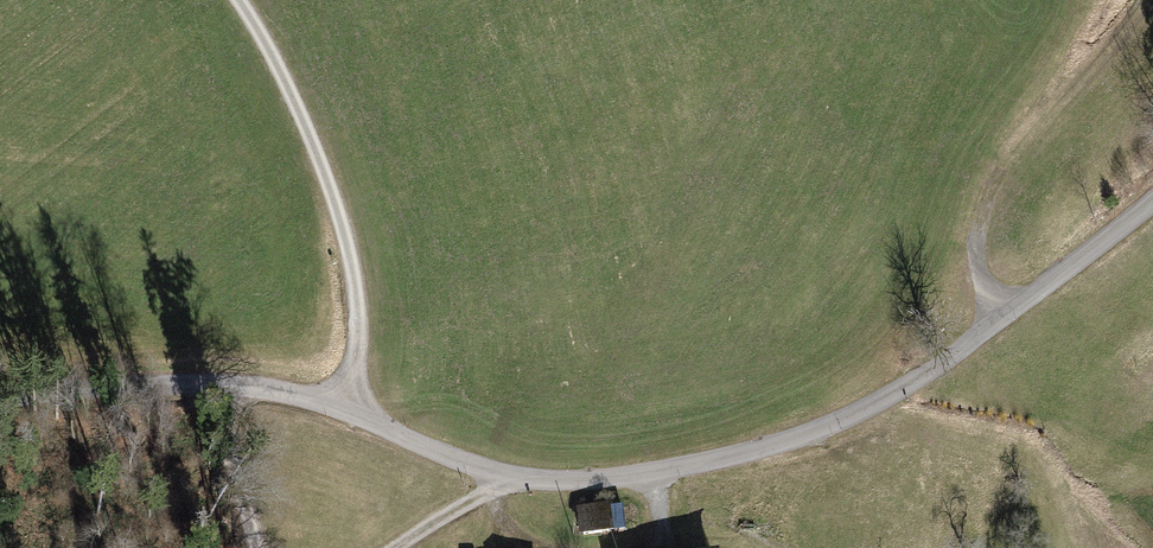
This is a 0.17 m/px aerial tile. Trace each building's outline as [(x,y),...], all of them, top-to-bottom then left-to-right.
[(611,505),(576,508),(579,537),(614,533),(611,505)]
